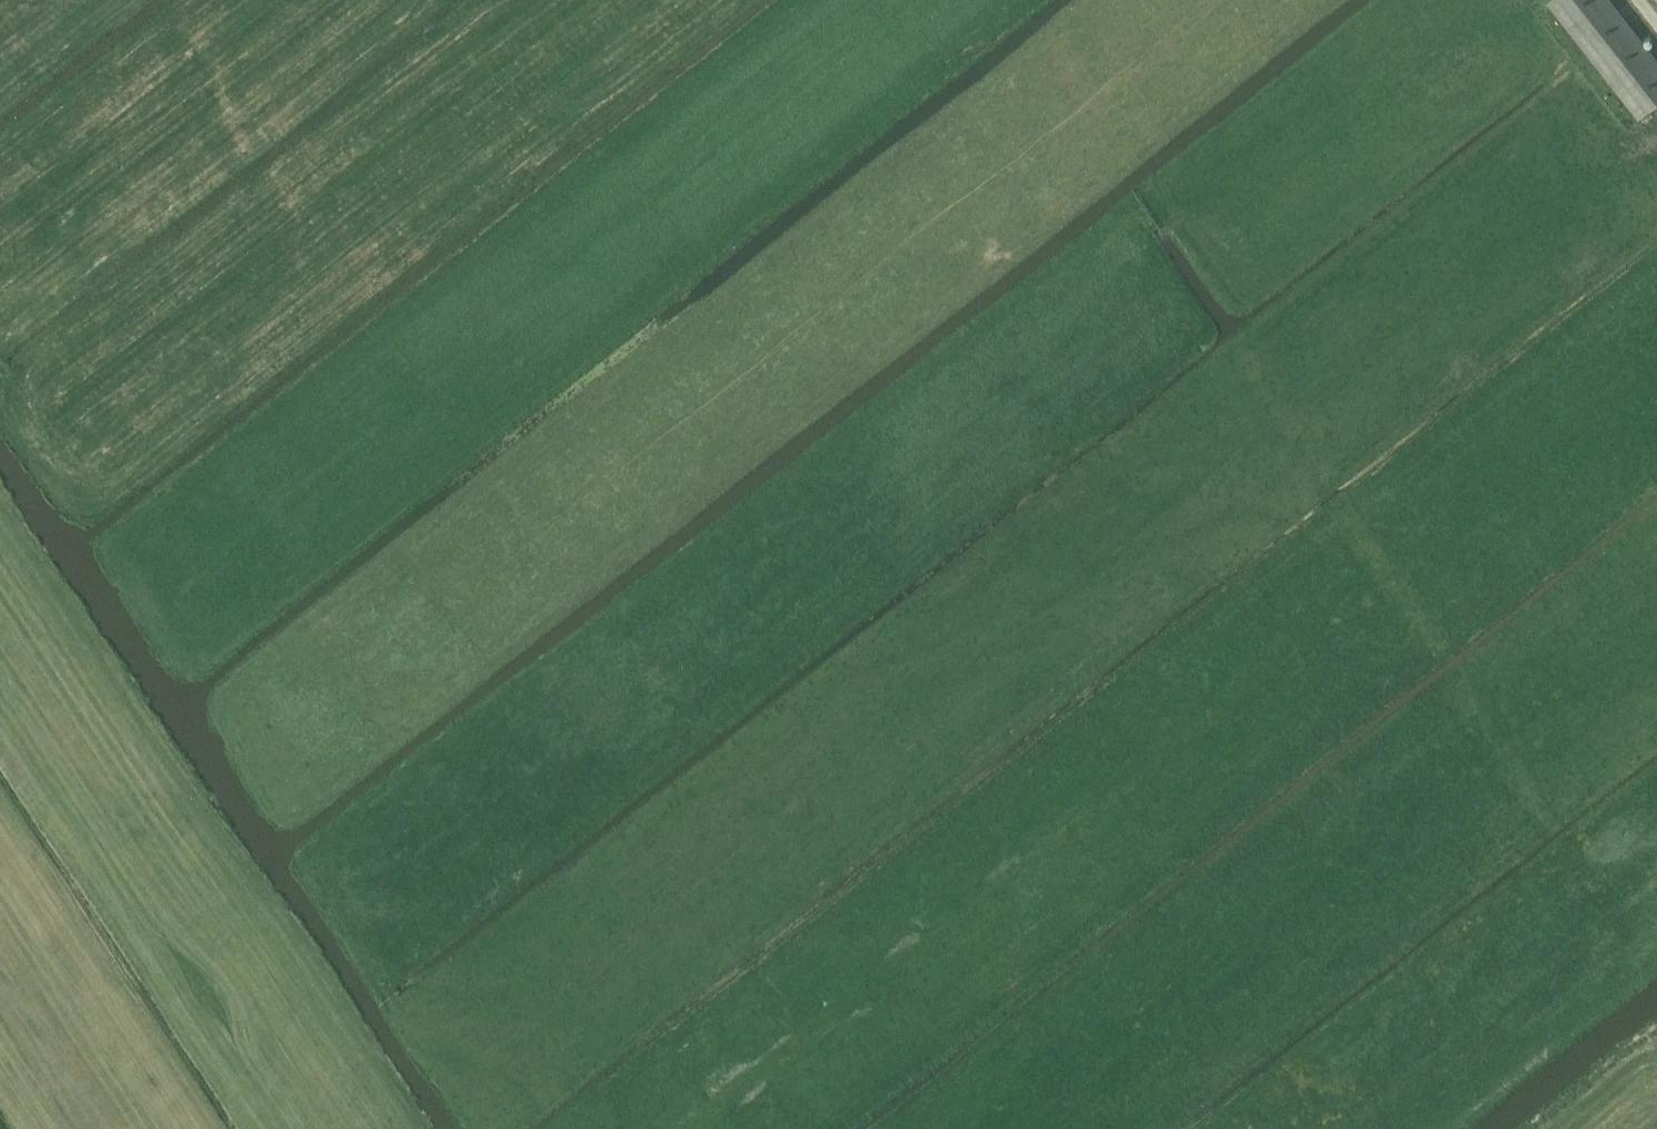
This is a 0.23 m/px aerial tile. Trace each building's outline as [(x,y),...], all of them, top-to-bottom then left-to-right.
[(1609,0),(1552,0),(1548,3),(1638,118),(1656,103),(1656,61),(1609,0)]
